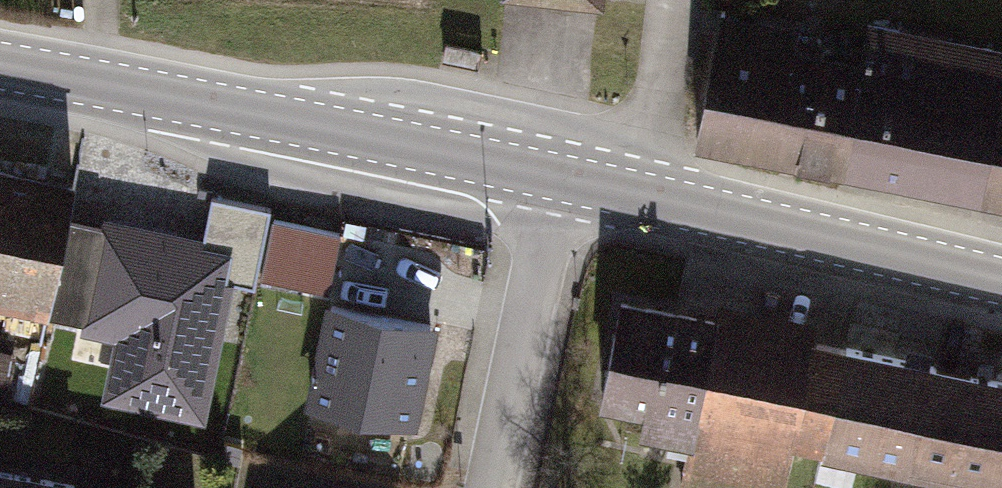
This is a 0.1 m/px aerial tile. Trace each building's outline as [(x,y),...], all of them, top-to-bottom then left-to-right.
[(599,9),(599,0),(513,0),(599,9)] [(863,42),(717,12),(693,128),(838,158),(863,42)] [(1001,79),(1001,52),(866,24),(863,42),(838,158),(980,187),(1000,91),(1001,79)] [(1000,91),(980,187),(1001,192),(1001,91),(1000,91)] [(65,301),(80,222),(85,183),(0,165),(0,287),(65,301)] [(96,225),(80,222),(65,301),(63,312),(115,322),(100,405),(206,426),(233,282),(254,286),(270,203),(206,191),(198,228),(99,209),(96,225)] [(338,226),(279,216),(268,277),(328,288),(338,226)] [(712,311),(616,291),(591,410),(688,430),(712,311)] [(715,298),(712,311),(688,430),(677,482),(708,487),(785,487),(795,442),(824,448),(846,343),(850,326),(715,298)] [(439,326),(323,303),(303,407),(418,430),(439,326)] [(20,340),(0,338),(0,389),(16,390),(20,340)] [(937,362),(846,343),(824,448),(915,466),(937,362)] [(937,362),(915,466),(1001,484),(1001,375),(937,362)] [(11,466),(0,465),(0,487),(8,487),(11,466)] [(8,487),(71,487),(73,475),(11,466),(8,487)]
